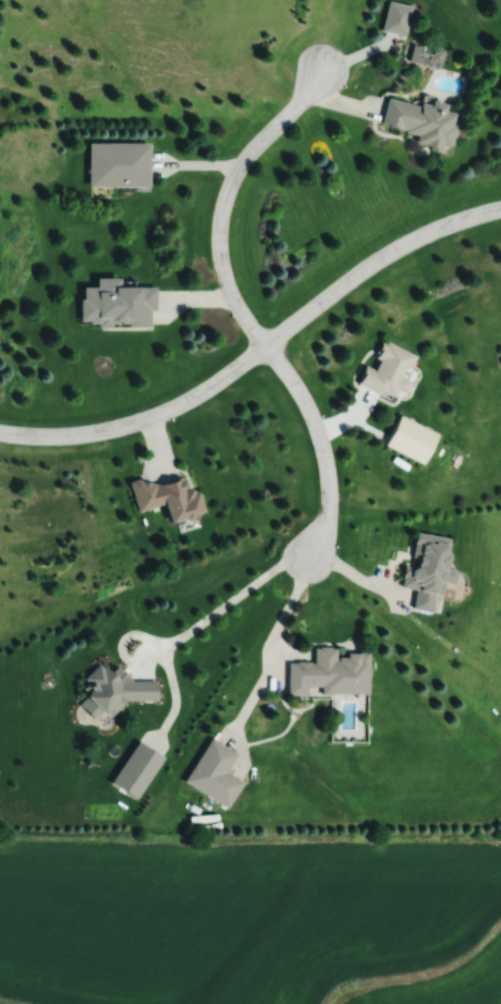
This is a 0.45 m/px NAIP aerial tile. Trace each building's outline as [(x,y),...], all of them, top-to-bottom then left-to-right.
[(382,124),(419,133),(417,144),(443,150),(444,145),(450,147),(458,113),(448,111),(448,109),(389,95),(382,124)] [(150,143),(90,143),(90,186),(150,186),(150,143)] [(155,287),(122,286),(122,278),(98,278),(98,287),(83,287),(82,325),(154,326),(155,287)] [(359,384),(395,399),(398,390),(408,394),(414,381),(406,378),(416,354),(383,340),(376,357),(381,359),(376,369),(366,365),(359,384)] [(387,446),(425,464),(439,433),(401,416),(387,446)] [(200,488),(188,491),(184,475),(132,486),(137,510),(168,504),(171,521),(205,514),(200,488)] [(452,538),(418,533),(413,566),(406,565),(403,587),(417,589),(414,609),(433,612),(436,593),(444,595),(447,581),(456,583),(458,571),(447,569),(452,538)] [(370,694),(370,654),(337,654),(337,647),(315,647),(315,662),(289,662),(289,696),(309,696),(309,686),(323,686),(323,694),(370,694)] [(127,701),(158,701),(158,681),(124,681),(109,666),(98,666),(86,678),(86,691),(112,716),(127,701)] [(244,781),(227,772),(238,753),(210,738),(186,783),(230,807),(244,781)] [(165,757),(139,741),(112,782),(137,798),(165,757)]
